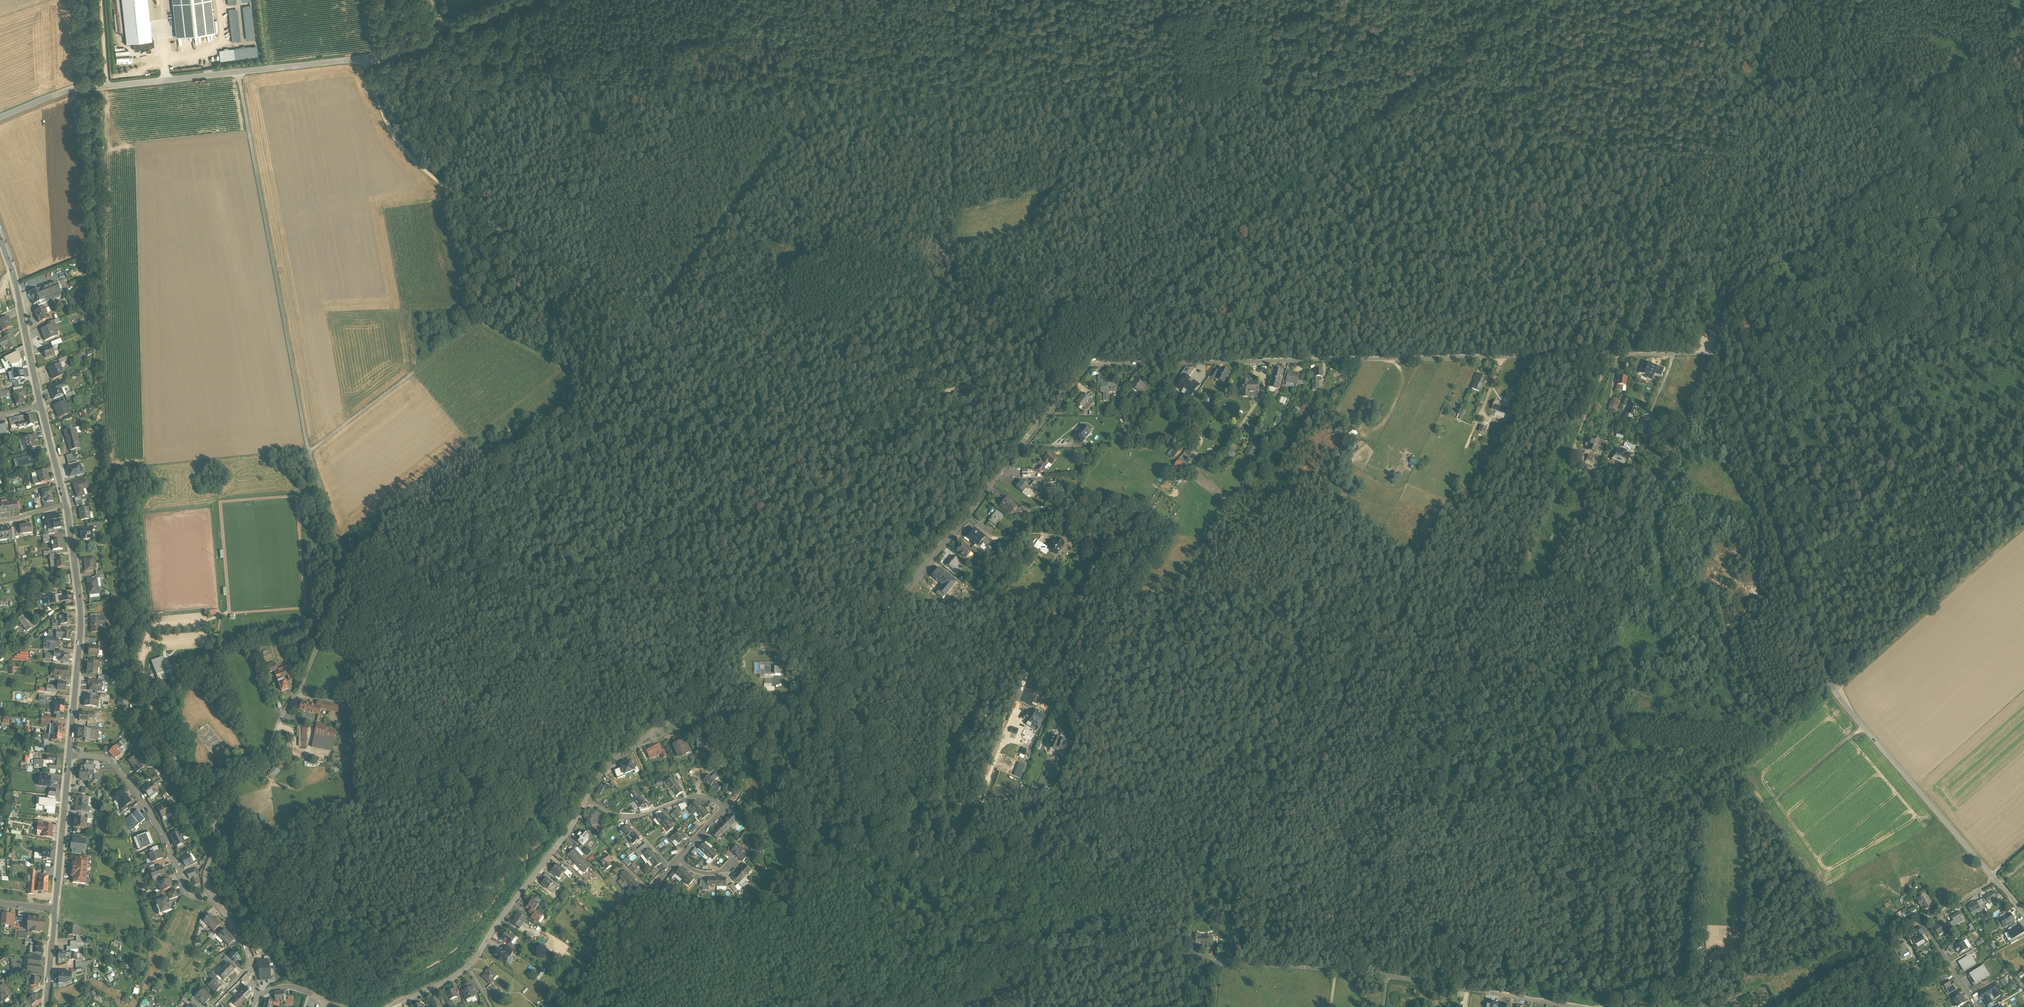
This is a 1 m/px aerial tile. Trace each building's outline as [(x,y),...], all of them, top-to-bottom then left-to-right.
[(127,42),(151,40),(147,0),(122,0),(127,42)] [(176,37),(215,33),(211,0),(172,0),(176,37)] [(252,6),(243,6),(246,40),(255,40),(252,6)] [(232,42),(241,41),(238,9),(229,10),(232,42)] [(220,60),(259,57),(258,46),(245,47),(219,50),(220,60)] [(126,62),(129,62),(129,59),(124,59),(124,57),(117,57),(116,66),(126,66),(126,62)] [(56,283),(44,288),(43,288),(40,289),(45,304),(52,301),(62,297),(60,290),(60,289),(59,289),(56,283)] [(45,304),(40,289),(31,293),(31,294),(32,293),(32,294),(31,295),(34,305),(37,304),(38,307),(40,306),(45,304)] [(68,299),(71,307),(83,302),(80,294),(68,299)] [(41,309),(34,312),(39,323),(47,319),(45,315),(47,314),(44,308),(44,307),(41,309)] [(0,321),(0,328),(2,332),(13,327),(8,318),(1,321),(0,321)] [(49,326),(41,330),(42,334),(43,334),(46,341),(56,337),(54,330),(55,329),(54,325),(54,324),(49,326)] [(0,341),(0,344),(0,345),(0,346),(1,346),(2,348),(7,346),(9,350),(17,346),(14,339),(12,335),(13,335),(11,331),(5,334),(6,337),(3,339),(4,339),(0,341)] [(52,347),(43,350),(46,358),(55,355),(52,347)] [(11,356),(4,359),(9,369),(11,369),(12,372),(13,372),(22,370),(21,365),(22,365),(21,363),(22,363),(22,360),(18,353),(17,353),(11,356)] [(1652,381),(1654,374),(1657,367),(1644,362),(1639,373),(1644,375),(1648,376),(1647,379),(1652,381)] [(60,364),(48,368),(53,379),(64,375),(60,364)] [(1654,374),(1661,377),(1665,369),(1658,366),(1657,367),(1654,374)] [(1186,369),(1181,376),(1184,378),(1186,376),(1189,378),(1195,369),(1186,369)] [(1220,372),(1213,369),(1208,376),(1216,380),(1216,379),(1220,372)] [(1229,373),(1222,369),(1220,372),(1216,379),(1223,383),(1229,373)] [(1283,371),(1275,369),(1273,377),(1271,382),(1279,384),(1283,371)] [(22,370),(13,372),(15,380),(18,379),(24,378),(22,370)] [(1315,370),(1315,374),(1313,374),(1312,391),(1316,391),(1318,388),(1318,377),(1322,378),(1322,370),(1315,370)] [(1298,374),(1289,372),(1287,378),(1293,379),(1292,383),(1296,384),(1297,380),(1298,374)] [(1487,379),(1479,375),(1476,381),(1473,388),(1481,392),(1487,379)] [(1199,386),(1191,380),(1189,378),(1186,376),(1184,378),(1178,387),(1191,397),(1199,386)] [(1627,378),(1619,377),(1618,385),(1623,386),(1626,386),(1627,378)] [(1145,386),(1134,379),(1129,386),(1138,392),(1141,389),(1142,390),(1145,386)] [(65,381),(53,386),(54,388),(50,389),(54,399),(63,396),(60,389),(63,388),(67,386),(65,381)] [(1116,383),(1107,383),(1107,386),(1105,387),(1100,387),(1100,392),(1103,392),(1103,401),(1108,401),(1108,395),(1109,392),(1115,393),(1116,383)] [(1258,383),(1249,383),(1249,393),(1258,393),(1258,391),(1258,390),(1258,383)] [(1145,386),(1142,390),(1141,389),(1138,392),(1143,395),(1148,388),(1145,386)] [(1215,389),(1208,386),(1205,392),(1210,395),(1212,395),(1215,389)] [(1219,391),(1215,389),(1212,395),(1210,395),(1210,396),(1212,397),(1215,392),(1217,393),(1219,391)] [(23,391),(15,392),(15,393),(17,401),(16,401),(17,405),(24,404),(23,397),(25,397),(24,390),(23,391)] [(1085,395),(1083,393),(1076,402),(1083,408),(1087,403),(1090,399),(1086,396),(1085,395)] [(1504,404),(1496,401),(1492,410),(1497,412),(1497,410),(1503,413),(1505,408),(1508,410),(1509,406),(1508,406),(1512,396),(1507,394),(1505,398),(1506,398),(1504,404)] [(1136,395),(1129,405),(1133,407),(1140,398),(1136,395)] [(66,401),(53,406),(55,411),(56,410),(57,413),(59,418),(71,413),(66,401)] [(1619,403),(1613,402),(1611,410),(1616,412),(1619,403)] [(1638,407),(1630,405),(1627,414),(1629,415),(1635,417),(1638,407)] [(24,416),(9,420),(11,427),(18,425),(26,423),(25,419),(24,416)] [(26,423),(18,425),(19,429),(27,427),(34,425),(33,419),(33,418),(33,416),(32,416),(31,416),(30,417),(25,419),(26,423)] [(1091,433),(1082,426),(1077,432),(1082,436),(1085,439),(1091,433)] [(75,428),(64,431),(65,437),(66,437),(70,451),(75,450),(75,448),(79,447),(76,434),(77,434),(75,428)] [(36,436),(23,440),(25,450),(35,448),(39,447),(39,446),(36,436)] [(1605,443),(1589,437),(1587,443),(1590,444),(1588,451),(1596,454),(1599,447),(1602,449),(1605,443)] [(1252,440),(1246,452),(1253,456),(1259,444),(1252,440)] [(1172,447),(1167,456),(1174,460),(1179,451),(1172,447)] [(1186,449),(1178,461),(1184,464),(1189,457),(1188,456),(1190,452),(1186,449)] [(1618,451),(1614,461),(1626,466),(1630,456),(1618,451)] [(72,454),(66,456),(68,463),(76,460),(75,457),(73,457),(72,454)] [(1049,454),(1042,462),(1046,466),(1048,463),(1050,465),(1055,459),(1049,454)] [(1596,458),(1589,455),(1585,466),(1592,469),(1596,458)] [(33,456),(14,461),(15,467),(19,466),(20,469),(37,465),(36,459),(34,459),(33,456)] [(1412,459),(1410,465),(1415,467),(1418,462),(1412,459)] [(1584,462),(1577,459),(1575,464),(1582,467),(1584,462)] [(1042,462),(1038,460),(1036,463),(1039,466),(1035,471),(1039,474),(1046,466),(1042,462)] [(83,474),(80,464),(77,465),(69,467),(67,468),(70,477),(83,474)] [(47,471),(38,473),(41,484),(49,482),(47,471)] [(87,479),(73,484),(77,497),(80,497),(84,495),(82,489),(89,487),(87,479)] [(1029,488),(1020,481),(1015,488),(1022,494),(1026,489),(1027,490),(1029,488)] [(1031,486),(1036,491),(1041,487),(1035,482),(1031,486)] [(50,489),(42,491),(43,495),(44,498),(46,498),(52,497),(50,489)] [(1603,492),(1597,490),(1595,496),(1597,497),(1601,499),(1603,492)] [(1005,501),(1005,500),(1000,507),(1010,515),(1012,511),(1013,512),(1016,509),(1009,504),(1005,501)] [(10,503),(10,504),(11,511),(18,510),(18,506),(17,506),(16,502),(10,503)] [(0,504),(0,513),(8,512),(9,512),(7,505),(7,503),(0,504)] [(88,507),(79,509),(81,520),(90,518),(88,507)] [(996,512),(988,522),(994,527),(1003,517),(996,512)] [(45,517),(48,530),(54,529),(61,527),(59,514),(51,515),(45,517)] [(31,525),(21,527),(22,535),(32,533),(31,525)] [(87,527),(80,529),(81,539),(85,538),(85,539),(86,538),(92,537),(91,530),(90,527),(87,527)] [(0,530),(0,539),(6,538),(6,539),(11,538),(11,535),(10,528),(0,530)] [(984,538),(974,530),(967,539),(979,549),(983,544),(981,542),(984,538)] [(1055,539),(1048,550),(1056,555),(1063,544),(1055,539)] [(61,540),(53,542),(54,547),(52,547),(53,551),(63,549),(61,540)] [(1046,548),(1037,542),(1033,548),(1042,554),(1046,548)] [(962,544),(956,552),(964,559),(965,558),(967,558),(968,557),(968,555),(967,555),(971,551),(970,550),(962,544)] [(979,553),(972,547),(970,550),(971,551),(977,556),(979,553)] [(64,557),(55,559),(55,562),(56,562),(57,568),(65,567),(64,557)] [(952,557),(945,566),(953,572),(954,571),(953,570),(959,563),(955,559),(952,557)] [(94,558),(84,559),(86,571),(96,569),(94,558)] [(956,583),(938,569),(932,577),(943,586),(938,593),(945,598),(956,583)] [(68,575),(61,576),(61,580),(62,584),(63,586),(65,585),(65,584),(69,583),(68,575)] [(95,579),(89,579),(89,582),(87,582),(89,594),(99,592),(97,578),(95,579)] [(63,599),(60,599),(60,603),(65,602),(65,604),(68,603),(68,602),(71,601),(70,593),(62,594),(63,599)] [(25,615),(18,620),(26,631),(33,626),(25,615)] [(71,617),(63,617),(63,621),(60,621),(60,625),(65,625),(65,627),(68,627),(68,625),(71,625),(71,617)] [(97,618),(91,618),(91,619),(92,633),(100,633),(100,625),(105,625),(105,618),(100,619),(100,618),(97,618)] [(48,639),(47,647),(54,648),(57,648),(58,640),(56,640),(51,639),(48,639)] [(98,647),(90,646),(89,655),(98,656),(98,647)] [(14,661),(28,662),(29,653),(20,653),(20,655),(17,655),(17,657),(14,657),(14,661)] [(69,656),(60,655),(60,662),(63,663),(63,664),(66,664),(66,663),(68,663),(69,656)] [(102,663),(88,661),(87,674),(97,675),(97,669),(101,670),(102,663)] [(764,666),(764,678),(783,678),(783,667),(764,666)] [(68,669),(55,668),(54,676),(67,677),(68,669)] [(286,671),(275,675),(277,679),(281,678),(281,677),(287,675),(286,671)] [(169,672),(157,677),(159,682),(171,678),(169,672)] [(98,681),(88,680),(88,684),(90,684),(89,691),(101,692),(102,682),(98,681)] [(286,681),(279,684),(282,691),(289,689),(286,681)] [(66,684),(58,683),(57,687),(57,691),(66,692),(66,684)] [(99,697),(85,696),(84,706),(98,708),(99,697)] [(317,702),(317,706),(312,705),(310,713),(319,715),(321,709),(331,711),(332,704),(317,702)] [(312,705),(302,703),(300,711),(310,713),(312,705)] [(1033,717),(1029,724),(1030,724),(1038,729),(1045,717),(1036,712),(1033,717)] [(88,714),(80,713),(79,721),(87,721),(88,719),(88,714)] [(1033,717),(1027,713),(1023,720),(1027,723),(1029,724),(1033,717)] [(328,726),(317,724),(312,747),(332,751),(336,730),(327,728),(328,726)] [(1038,729),(1030,724),(1028,728),(1036,733),(1038,729)] [(63,726),(54,725),(53,736),(61,736),(62,736),(63,726)] [(298,746),(306,746),(307,725),(296,725),(296,736),(298,736),(298,746)] [(970,732),(962,728),(958,734),(960,735),(967,739),(967,738),(969,738),(970,735),(971,734),(969,733),(970,732)] [(84,730),(78,729),(77,738),(85,739),(85,742),(89,742),(90,740),(90,731),(84,730)] [(91,731),(90,731),(90,740),(97,740),(98,731),(91,731)] [(711,736),(704,736),(705,740),(696,740),(697,744),(698,744),(698,748),(702,747),(702,749),(709,748),(708,740),(711,740),(711,736)] [(1066,744),(1052,738),(1047,750),(1048,751),(1048,750),(1054,753),(1055,753),(1056,750),(1061,752),(1061,753),(1063,748),(1065,749),(1066,745),(1066,744)] [(116,745),(119,748),(122,746),(124,748),(128,744),(123,739),(116,745)] [(681,744),(676,746),(674,747),(674,749),(678,758),(685,755),(686,756),(689,754),(686,747),(683,748),(681,744)] [(656,748),(646,752),(649,759),(650,759),(652,758),(653,757),(659,755),(660,755),(661,755),(663,759),(666,757),(663,751),(661,752),(659,745),(655,747),(656,748)] [(118,750),(114,747),(109,752),(115,759),(121,753),(118,750)] [(1069,752),(1064,750),(1063,754),(1061,755),(1063,760),(1067,758),(1069,752)] [(142,760),(138,754),(128,762),(134,769),(135,769),(138,772),(142,768),(138,763),(142,760)] [(1058,756),(1055,758),(1058,763),(1063,760),(1061,755),(1058,756)] [(60,758),(46,757),(46,761),(50,762),(49,765),(54,765),(54,770),(58,770),(60,758)] [(792,759),(785,760),(787,768),(794,767),(794,768),(798,766),(796,757),(792,758),(792,759)] [(630,761),(620,765),(621,768),(624,775),(625,775),(634,771),(634,769),(630,761)] [(275,767),(270,774),(273,776),(278,769),(275,767)] [(621,768),(614,771),(618,780),(625,776),(625,775),(624,775),(621,768)] [(84,770),(79,770),(79,779),(83,779),(83,781),(88,781),(88,775),(88,770),(84,770)] [(708,776),(703,782),(710,788),(710,787),(715,782),(716,781),(718,779),(718,778),(714,775),(711,778),(708,776)] [(46,777),(40,777),(39,786),(50,787),(50,778),(46,777)] [(672,778),(665,782),(670,790),(671,789),(677,786),(672,778)] [(724,785),(718,779),(716,781),(722,787),(724,785)] [(716,781),(715,782),(710,787),(717,793),(722,787),(716,781)] [(151,783),(143,790),(149,798),(154,794),(153,793),(156,790),(151,783)] [(677,786),(671,789),(676,797),(682,793),(677,785),(677,786)] [(1045,787),(1041,796),(1049,799),(1053,790),(1045,787)] [(635,790),(628,794),(633,802),(634,801),(640,797),(635,790)] [(122,791),(113,798),(122,809),(126,806),(131,802),(122,791)] [(86,798),(76,797),(75,811),(87,812),(87,808),(86,807),(86,804),(87,804),(87,802),(86,802),(86,798)] [(640,797),(634,801),(639,809),(646,804),(641,797),(640,797)] [(685,802),(679,805),(681,810),(688,808),(685,802)] [(696,802),(690,807),(696,814),(696,813),(702,809),(696,802)] [(166,805),(157,810),(162,819),(167,816),(166,815),(170,813),(166,805)] [(693,816),(696,814),(690,807),(688,809),(693,816)] [(702,809),(696,813),(702,820),(709,815),(706,811),(705,812),(703,808),(702,809)] [(602,816),(590,809),(585,819),(592,826),(598,821),(599,821),(602,816)] [(126,820),(134,829),(145,820),(137,811),(126,820)] [(673,814),(678,819),(681,816),(677,811),(673,814)] [(742,814),(740,816),(739,816),(736,819),(742,824),(746,819),(742,814)] [(662,815),(656,819),(661,826),(662,826),(667,822),(662,815)] [(731,816),(724,822),(730,827),(736,821),(731,816)] [(86,819),(75,818),(73,828),(85,829),(86,819)] [(134,829),(126,820),(126,819),(124,820),(125,821),(123,823),(131,832),(134,829)] [(667,822),(662,826),(668,833),(674,828),(668,821),(667,822)] [(724,822),(718,829),(723,834),(724,834),(730,827),(724,822)] [(44,825),(38,825),(37,831),(43,831),(43,837),(52,838),(53,826),(44,825)] [(695,825),(689,830),(692,833),(698,828),(695,825)] [(627,826),(621,831),(627,838),(633,833),(627,826)] [(718,828),(712,835),(717,840),(723,834),(718,829),(718,828)] [(582,831),(575,840),(581,845),(589,837),(582,831)] [(633,833),(627,838),(633,845),(639,840),(634,833),(633,833)] [(680,833),(673,837),(676,841),(679,845),(686,839),(684,836),(683,837),(680,833)] [(146,834),(136,838),(139,844),(141,850),(151,847),(146,834)] [(183,844),(178,834),(171,837),(175,847),(183,844)] [(73,850),(81,850),(83,851),(83,846),(85,846),(85,840),(73,839),(72,844),(71,844),(71,849),(73,850)] [(648,848),(645,844),(638,850),(642,856),(644,854),(650,849),(649,847),(648,848)] [(704,844),(699,850),(705,856),(711,850),(704,844)] [(625,853),(628,856),(636,850),(634,846),(625,853)] [(740,849),(737,846),(731,851),(738,857),(742,853),(744,851),(741,848),(740,849)] [(583,852),(588,856),(592,852),(587,848),(583,852)] [(656,857),(650,849),(644,854),(649,862),(656,857)] [(51,850),(42,850),(42,854),(42,858),(46,859),(50,859),(51,850)] [(581,857),(574,850),(568,855),(575,863),(581,857)] [(717,856),(711,850),(705,856),(712,862),(717,856)] [(151,854),(149,854),(152,863),(157,861),(162,859),(159,851),(151,854)] [(606,854),(603,856),(603,857),(600,860),(607,870),(613,866),(610,862),(611,861),(606,854)] [(192,863),(188,856),(183,859),(182,860),(186,867),(192,863)] [(656,857),(650,861),(655,868),(658,866),(661,863),(656,856),(656,857)] [(88,858),(75,857),(74,863),(72,863),(71,876),(73,877),(72,883),(85,884),(88,858)] [(590,867),(581,857),(575,863),(576,864),(584,873),(584,872),(589,868),(590,867)] [(627,857),(623,861),(628,866),(632,863),(627,857)] [(584,873),(576,864),(573,867),(581,876),(585,873),(584,872),(584,873)] [(560,868),(557,865),(551,871),(559,878),(564,873),(565,872),(560,868)] [(572,874),(563,865),(560,868),(565,872),(564,873),(569,877),(572,874)] [(751,871),(744,865),(741,868),(742,869),(739,872),(745,877),(751,871)] [(162,868),(160,869),(159,867),(155,869),(156,870),(154,871),(157,878),(165,875),(162,868)] [(155,869),(149,871),(152,880),(157,878),(154,871),(156,870),(155,869)] [(687,875),(681,869),(676,875),(682,881),(687,875)] [(193,871),(186,874),(189,880),(191,879),(195,877),(193,871)] [(745,877),(739,872),(736,875),(735,875),(732,878),(733,879),(739,884),(745,877)] [(633,881),(628,874),(622,879),(628,886),(633,881)] [(42,876),(40,875),(39,884),(48,885),(48,876),(45,876),(42,876)] [(687,875),(682,881),(689,887),(694,881),(687,875)] [(195,877),(191,879),(194,886),(197,885),(200,884),(199,881),(197,876),(195,877)] [(546,878),(541,883),(544,886),(548,889),(550,886),(553,883),(548,879),(546,878)] [(169,880),(159,884),(160,887),(159,888),(160,891),(164,890),(164,892),(171,889),(169,884),(170,883),(169,880)] [(640,887),(634,881),(633,881),(628,886),(634,893),(640,887)] [(48,885),(39,884),(38,892),(41,892),(43,893),(47,893),(48,885)] [(175,891),(169,894),(171,900),(177,898),(175,891)] [(1933,906),(1926,893),(1924,894),(1923,892),(1920,893),(1922,896),(1929,908),(1933,906)] [(1993,892),(1985,897),(1988,902),(1996,896),(1993,892)] [(1909,894),(1901,898),(1904,903),(1912,899),(1909,894)] [(1929,908),(1922,896),(1916,899),(1921,907),(1923,906),(1925,910),(1929,908)] [(166,898),(156,902),(160,915),(171,911),(169,907),(170,907),(168,902),(167,902),(166,898)] [(532,899),(528,905),(532,908),(535,909),(539,903),(532,899)] [(1976,902),(1968,907),(1970,911),(1974,908),(1975,910),(1979,908),(1976,902)] [(539,903),(535,909),(543,915),(547,909),(539,903)] [(535,909),(532,908),(530,910),(529,912),(533,914),(532,914),(533,915),(531,917),(538,922),(543,915),(535,909)] [(1909,912),(1907,908),(1901,911),(1906,921),(1918,914),(1915,908),(1909,912)] [(527,918),(518,912),(515,916),(516,916),(512,923),(520,928),(527,918)] [(1959,912),(1951,918),(1953,922),(1950,924),(1953,928),(1962,922),(1960,919),(1962,917),(1959,912)] [(11,915),(2,914),(1,924),(5,924),(5,926),(10,926),(11,920),(11,915)] [(2005,928),(2015,922),(2010,914),(2003,918),(2000,920),(2005,928)] [(206,919),(203,922),(208,927),(214,921),(209,916),(206,919)] [(45,920),(29,918),(28,931),(43,933),(45,920)] [(214,921),(208,927),(214,932),(216,929),(220,926),(214,921)] [(1943,923),(1934,928),(1939,936),(1948,930),(1943,923)] [(2023,934),(2023,932),(2020,926),(2018,927),(2017,924),(2011,928),(2012,930),(2007,932),(2012,941),(2017,938),(2023,934)] [(80,927),(69,926),(68,936),(79,937),(80,927)] [(229,935),(224,930),(220,935),(218,936),(223,941),(229,935)] [(515,936),(507,930),(501,938),(508,943),(510,944),(515,936)] [(229,935),(223,941),(228,947),(233,942),(235,941),(229,935)] [(1207,936),(1200,936),(1192,936),(1192,942),(1190,942),(1190,945),(1192,945),(1192,948),(1199,948),(1199,944),(1207,944),(1207,942),(1213,942),(1214,935),(1207,935),(1207,936)] [(1921,936),(1912,941),(1915,945),(1923,940),(1921,936)] [(537,941),(544,946),(547,942),(539,938),(537,941)] [(122,943),(112,941),(111,947),(120,949),(122,943)] [(1955,948),(1959,955),(1968,950),(1964,942),(1955,948)] [(42,944),(34,943),(33,953),(42,954),(42,944)] [(513,950),(506,946),(503,951),(510,956),(513,950)] [(1904,946),(1895,951),(1898,956),(1906,950),(1904,946)] [(503,951),(498,948),(494,955),(498,958),(497,960),(501,962),(502,960),(506,963),(510,956),(503,951)] [(1965,955),(1967,958),(1970,957),(1975,954),(1973,950),(1965,955)] [(233,952),(228,957),(231,960),(234,963),(240,958),(233,952)] [(75,953),(66,953),(66,960),(76,961),(77,957),(77,953),(75,953)] [(1965,972),(1975,965),(1970,957),(1967,958),(1960,963),(1965,972)] [(259,971),(270,969),(268,960),(264,960),(257,961),(259,971)] [(227,965),(222,970),(229,976),(233,971),(229,967),(227,965)] [(497,975),(489,968),(486,971),(486,972),(482,977),(490,985),(492,983),(494,981),(492,980),(497,975)] [(1983,968),(1971,976),(1977,985),(1989,977),(1983,968)] [(270,969),(259,971),(260,981),(267,980),(271,979),(270,969)] [(222,970),(217,975),(218,976),(223,981),(229,976),(222,970)] [(248,972),(241,980),(244,983),(251,975),(248,972)] [(39,979),(31,978),(30,987),(39,987),(39,979)] [(2004,988),(2009,986),(2008,983),(2009,982),(2007,978),(2001,981),(2004,988)] [(212,983),(208,987),(215,994),(221,987),(216,982),(214,980),(212,983)] [(497,988),(492,983),(490,985),(487,988),(492,993),(497,988)] [(4,985),(3,986),(0,989),(0,998),(2,1000),(3,1000),(7,998),(8,999),(12,995),(4,985)] [(1953,985),(1951,986),(1951,987),(1947,989),(1950,994),(1956,990),(1953,985)] [(1994,985),(1979,994),(1983,1000),(1984,1000),(1988,1006),(1993,1004),(1989,997),(1992,994),(1996,1000),(2001,997),(1997,991),(1998,991),(1994,985)] [(251,994),(245,988),(246,987),(245,986),(244,986),(242,989),(240,990),(242,992),(240,994),(243,996),(246,999),(251,994)] [(466,991),(463,992),(466,1001),(478,996),(474,987),(466,991)] [(454,989),(446,992),(448,996),(450,1001),(450,1000),(451,1000),(452,1000),(457,997),(454,989)] [(203,990),(196,997),(204,1005),(211,998),(203,990)] [(283,992),(275,993),(276,1001),(284,999),(284,996),(283,992)] [(193,998),(187,993),(184,997),(189,1002),(193,998)] [(28,1000),(26,1002),(28,1005),(29,1005),(30,1005),(31,1006),(38,1001),(34,996),(28,1000)] [(122,1001),(128,1004),(131,998),(124,996),(122,1001)] [(232,1002),(234,1004),(236,1006),(238,1006),(243,1002),(240,999),(238,996),(232,1002)] [(438,996),(430,1000),(433,1006),(442,1006),(438,996)] [(450,1000),(450,1001),(448,996),(445,998),(449,1006),(454,1005),(452,1000),(451,1000),(452,1001),(451,1001),(450,1000)] [(1954,1000),(1958,1006),(1959,1006),(1966,1003),(1961,996),(1954,1000)]
